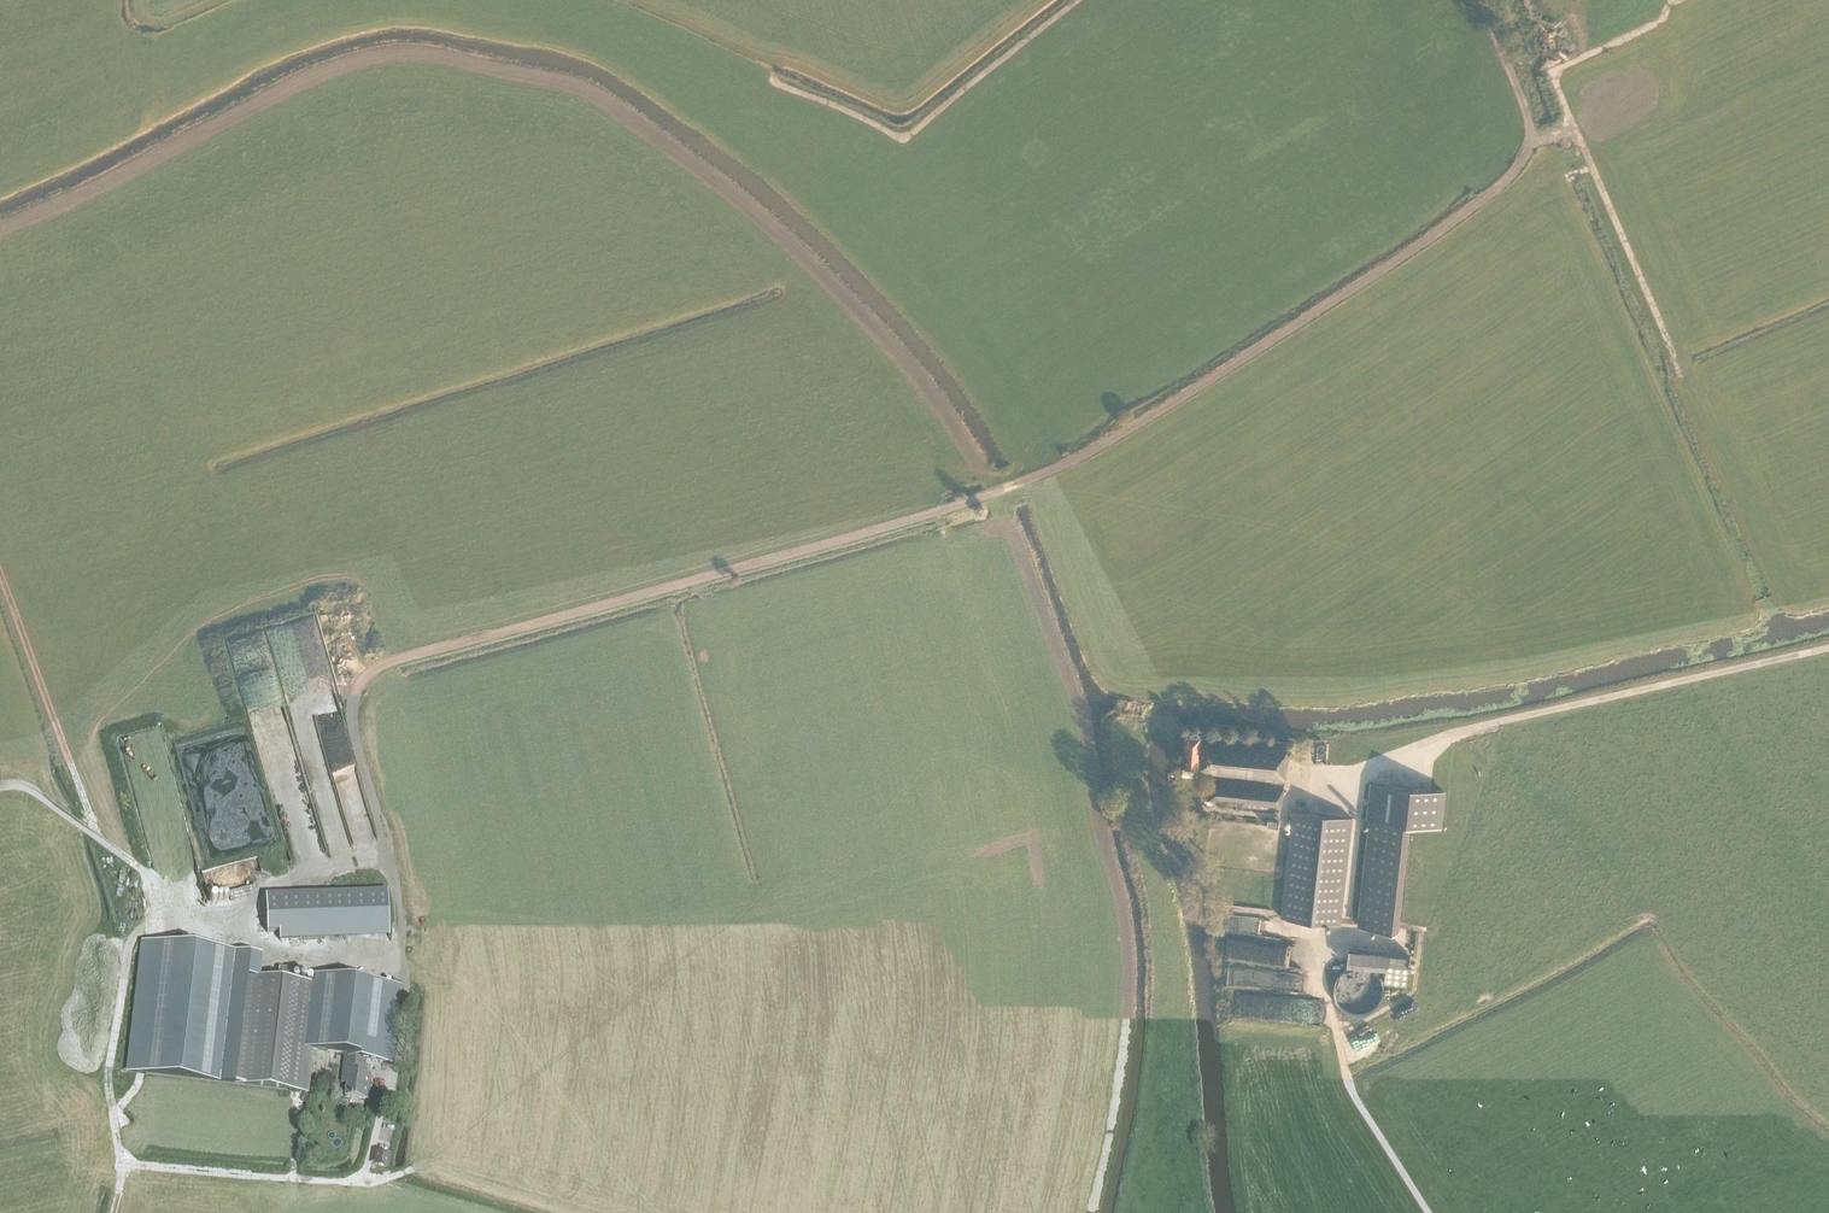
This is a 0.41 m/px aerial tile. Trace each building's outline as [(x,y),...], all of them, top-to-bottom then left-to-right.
[(1210,732),(1200,732),(1200,734),(1184,733),(1182,763),(1181,774),(1197,775),(1198,769),(1210,770),(1207,798),(1215,799),(1215,801),(1280,808),(1290,741),(1210,732)] [(1319,761),(1327,762),(1327,743),(1320,743),(1319,761)] [(1368,818),(1356,925),(1397,930),(1400,903),(1408,831),(1409,823),(1439,826),(1443,790),(1388,784),(1386,784),(1384,784),(1382,784),(1380,785),(1378,785),(1376,786),(1375,788),(1373,789),(1372,791),(1370,793),(1369,795),(1368,798),(1368,800),(1368,804),(1366,818),(1368,818)] [(1351,816),(1292,810),(1280,916),(1340,923),(1351,816)] [(311,893),(265,895),(266,912),(267,922),(266,922),(267,932),(279,932),(279,940),(301,940),(324,939),(322,893),(321,893),(321,894),(311,894),(311,893)] [(352,947),(354,897),(328,896),(325,961),(353,962),(354,947),(352,947)] [(145,941),(129,1072),(289,1091),(308,1093),(313,1048),(345,1052),(341,1082),(346,1083),(344,1096),(367,1099),(370,1075),(363,1074),(364,1059),(390,1062),(399,985),(313,975),(312,984),(246,976),(249,954),(204,948),(205,942),(192,940),(191,947),(145,941)] [(1408,957),(1385,955),(1382,985),(1405,987),(1408,957)] [(1360,965),(1359,965),(1355,965),(1354,965),(1352,965),(1351,966),(1349,966),(1348,967),(1347,967),(1344,969),(1342,971),(1340,972),(1339,973),(1338,974),(1338,976),(1337,977),(1336,978),(1335,980),(1335,981),(1334,983),(1334,984),(1334,986),(1333,988),(1333,989),(1333,991),(1334,992),(1334,994),(1334,995),(1334,997),(1335,998),(1336,1000),(1336,1001),(1337,1003),(1338,1004),(1340,1006),(1341,1008),(1342,1009),(1343,1010),(1344,1010),(1346,1011),(1347,1012),(1349,1013),(1350,1013),(1353,1014),(1356,1015),(1359,1015),(1362,1014),(1365,1014),(1367,1013),(1368,1012),(1370,1012),(1371,1011),(1373,1009),(1375,1008),(1376,1007),(1378,1005),(1379,1003),(1379,1002),(1380,1001),(1381,999),(1381,998),(1382,996),(1382,995),(1382,993),(1383,992),(1383,990),(1383,989),(1383,987),(1382,985),(1382,984),(1382,982),(1381,981),(1381,979),(1380,978),(1379,977),(1378,975),(1377,974),(1376,973),(1375,972),(1373,970),(1372,969),(1370,968),(1369,967),(1368,966),(1366,966),(1365,965),(1363,965),(1362,965),(1360,965)]
